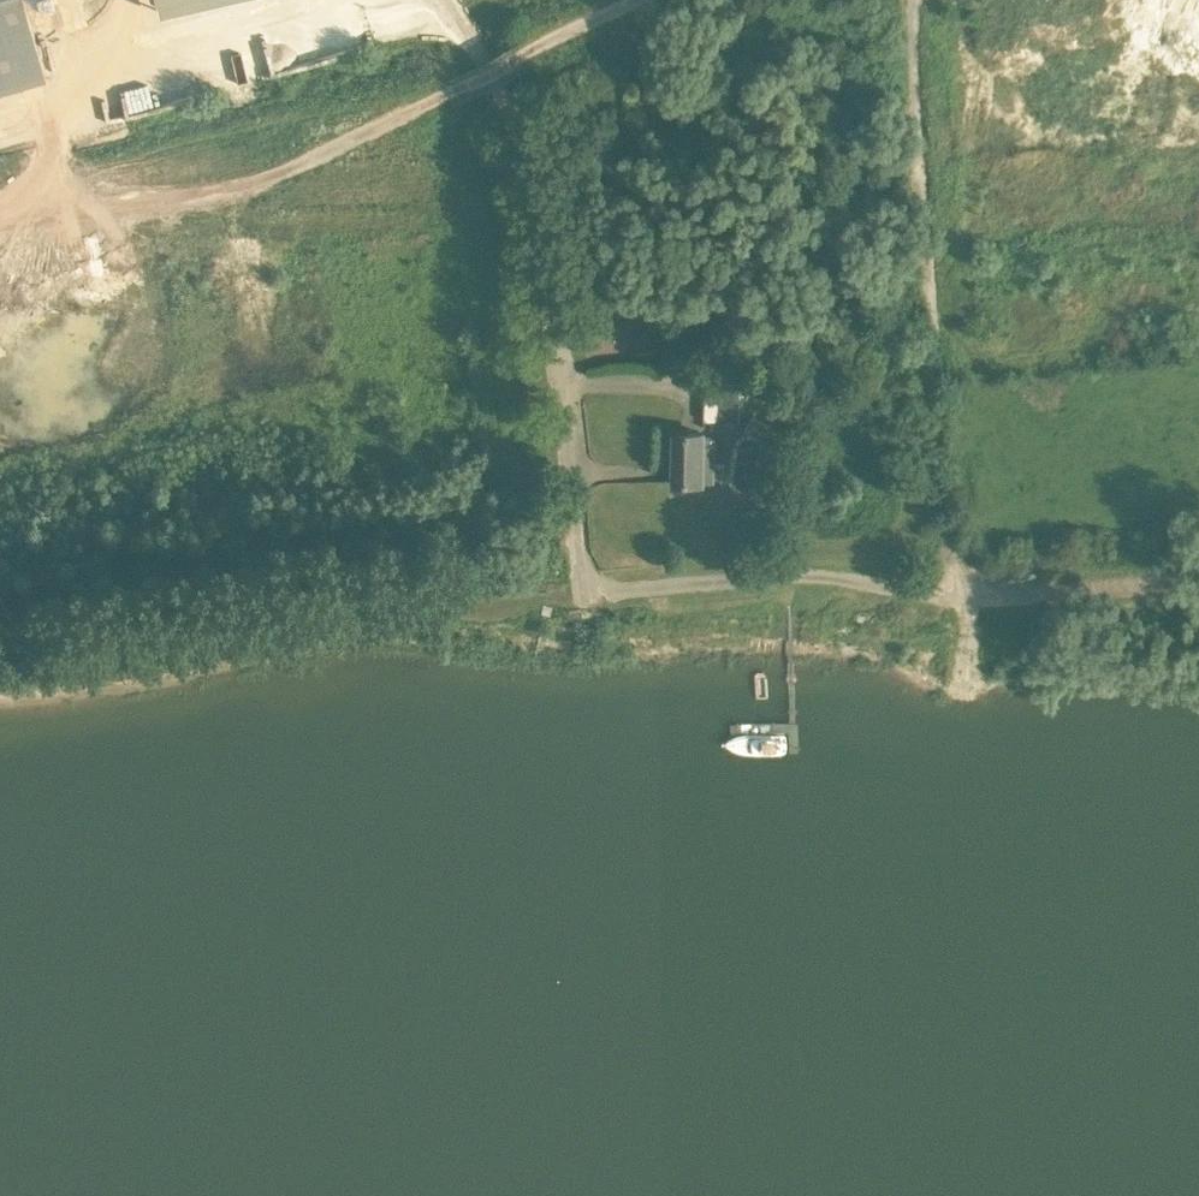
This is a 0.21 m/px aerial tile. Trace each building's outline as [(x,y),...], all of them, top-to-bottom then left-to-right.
[(45,76),(23,0),(0,0),(0,89),(45,76)] [(160,12),(202,0),(156,0),(160,12)] [(709,426),(741,427),(743,381),(711,380),(709,426)] [(674,433),(674,482),(712,483),(713,445),(703,445),(703,434),(674,433)]
